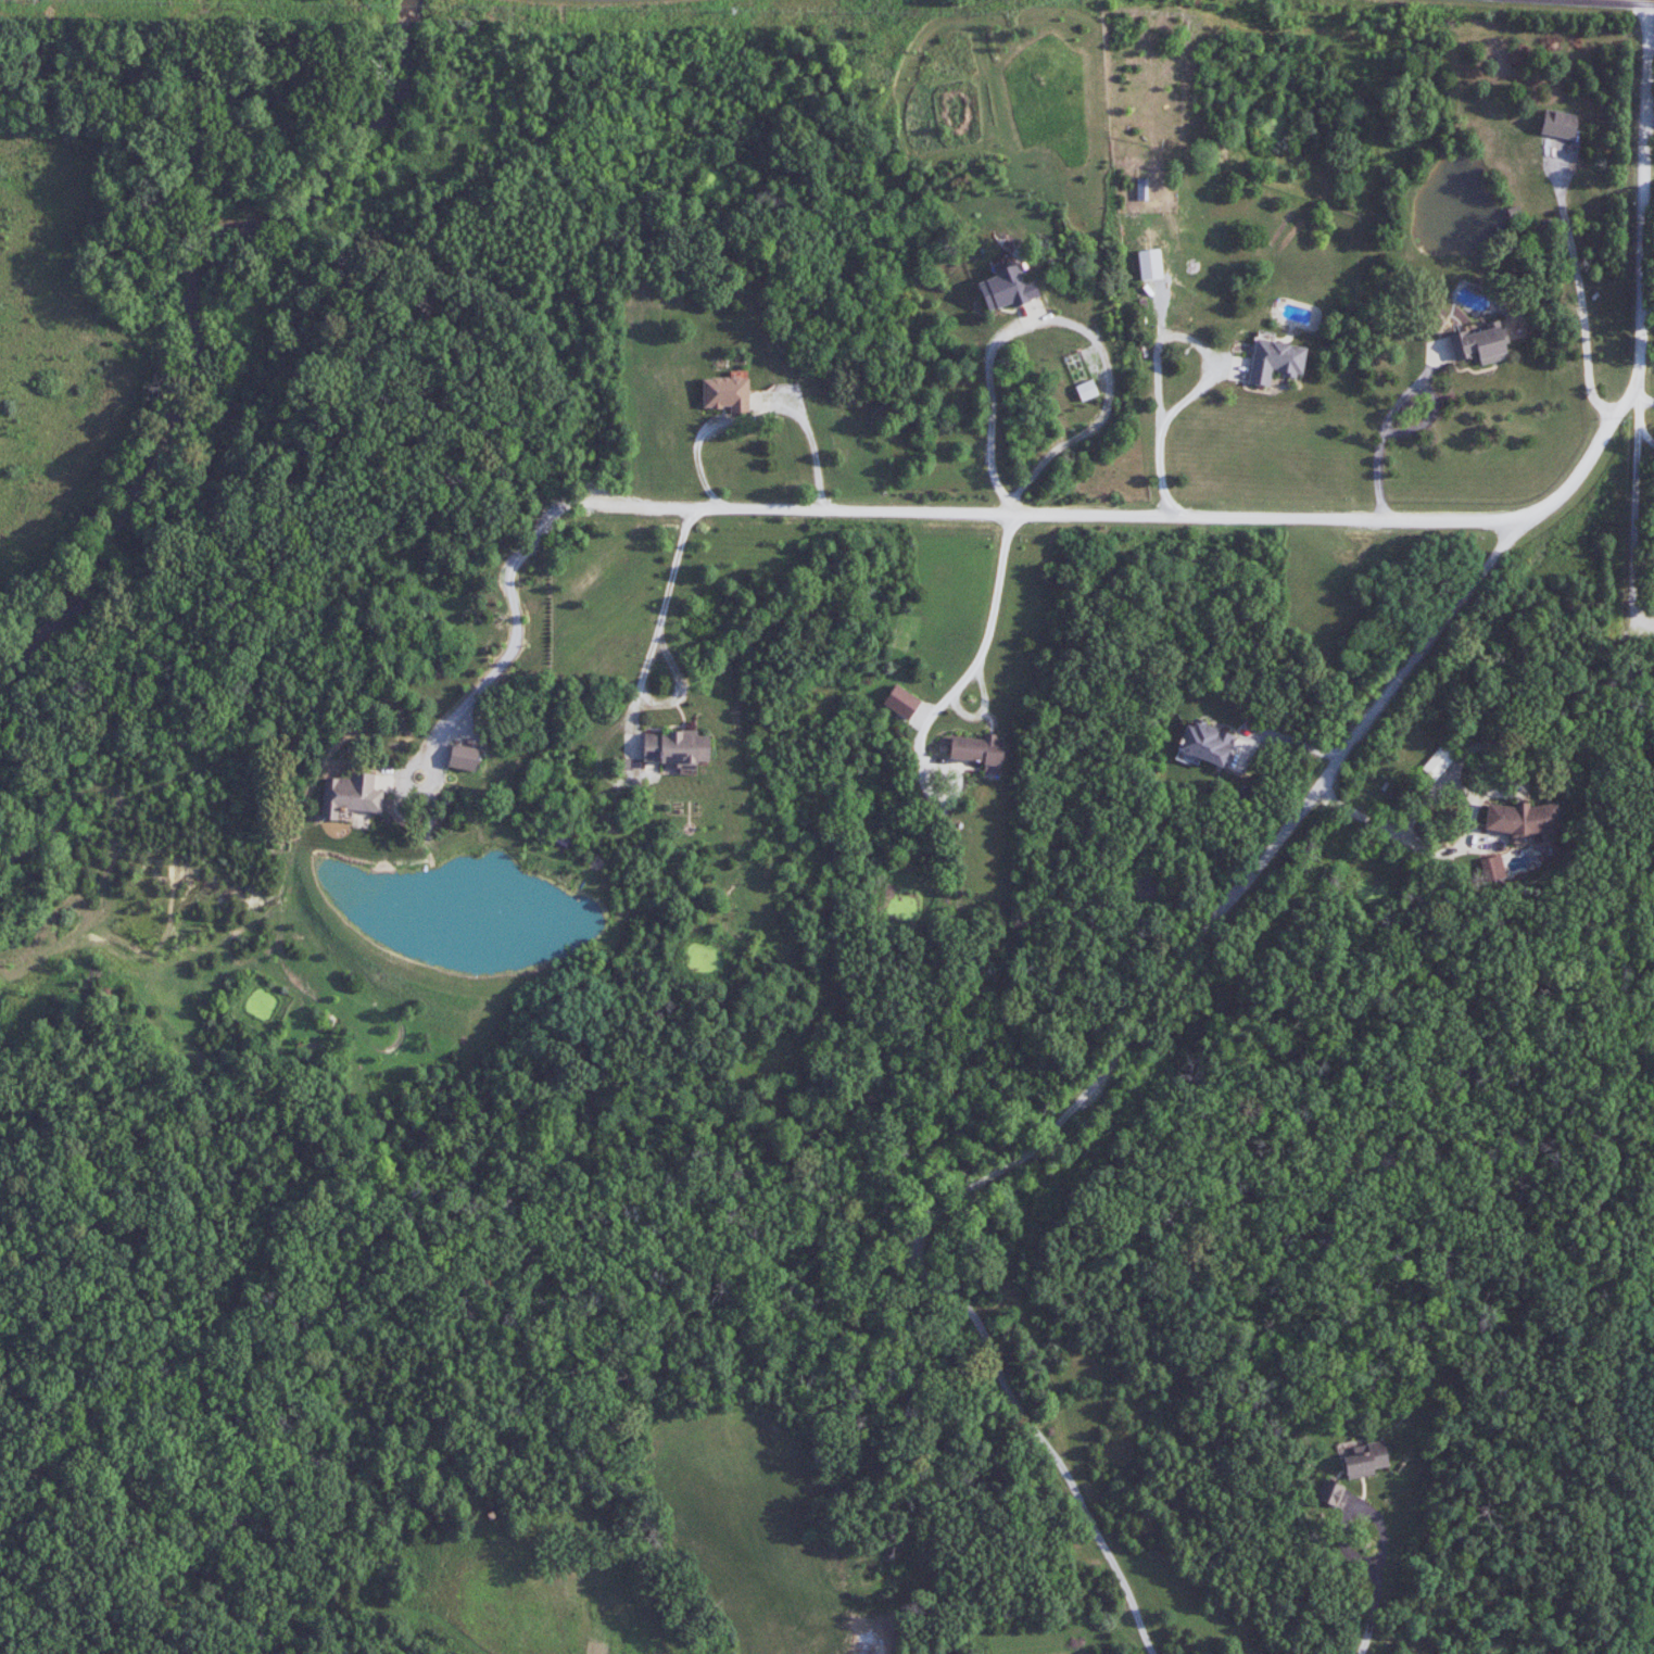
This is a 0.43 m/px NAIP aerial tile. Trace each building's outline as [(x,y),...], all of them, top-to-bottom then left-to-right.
[(1578,116),(1546,108),(1540,133),(1572,141),(1578,116)] [(1140,280),(1162,278),(1159,249),(1137,251),(1140,280)] [(988,311),(1011,303),(1012,307),(1039,298),(1033,280),(1023,283),(1016,263),(995,270),(997,276),(978,283),(988,311)] [(1507,359),(1498,321),(1482,325),(1483,331),(1459,336),(1458,333),(1448,335),(1454,360),(1477,354),(1479,365),(1507,359)] [(1269,386),(1271,370),(1282,372),(1281,375),(1302,378),(1306,347),(1254,340),(1248,384),(1269,386)] [(730,413),(749,413),(748,371),(732,371),(732,377),(702,378),(702,408),(730,408),(730,413)] [(1098,394),(1091,379),(1074,386),(1081,402),(1098,394)] [(882,705),(908,720),(920,700),(894,684),(882,705)] [(1186,724),(1176,750),(1222,767),(1234,736),(1193,721),(1191,726),(1186,724)] [(643,763),(679,763),(679,770),(697,770),(697,762),(709,762),(709,735),(697,735),(697,732),(643,732),(643,763)] [(949,758),(984,761),(983,774),(1000,775),(1003,737),(984,736),(984,739),(951,736),(949,758)] [(1435,780),(1456,755),(1442,743),(1421,768),(1435,780)] [(448,766),(475,772),(479,749),(453,744),(448,766)] [(381,814),(383,790),(373,790),(374,774),(351,772),(351,779),(324,777),(322,819),(338,820),(339,807),(354,807),(354,812),(381,814)] [(1556,802),(1538,806),(1514,802),(1514,807),(1488,804),(1484,831),(1523,836),(1561,830),(1556,802)] [(1480,859),(1484,877),(1504,872),(1500,854),(1480,859)] [(1387,1467),(1385,1442),(1342,1446),(1345,1478),(1374,1476),(1373,1468),(1387,1467)] [(1337,1507),(1344,1486),(1322,1479),(1315,1500),(1337,1507)]
